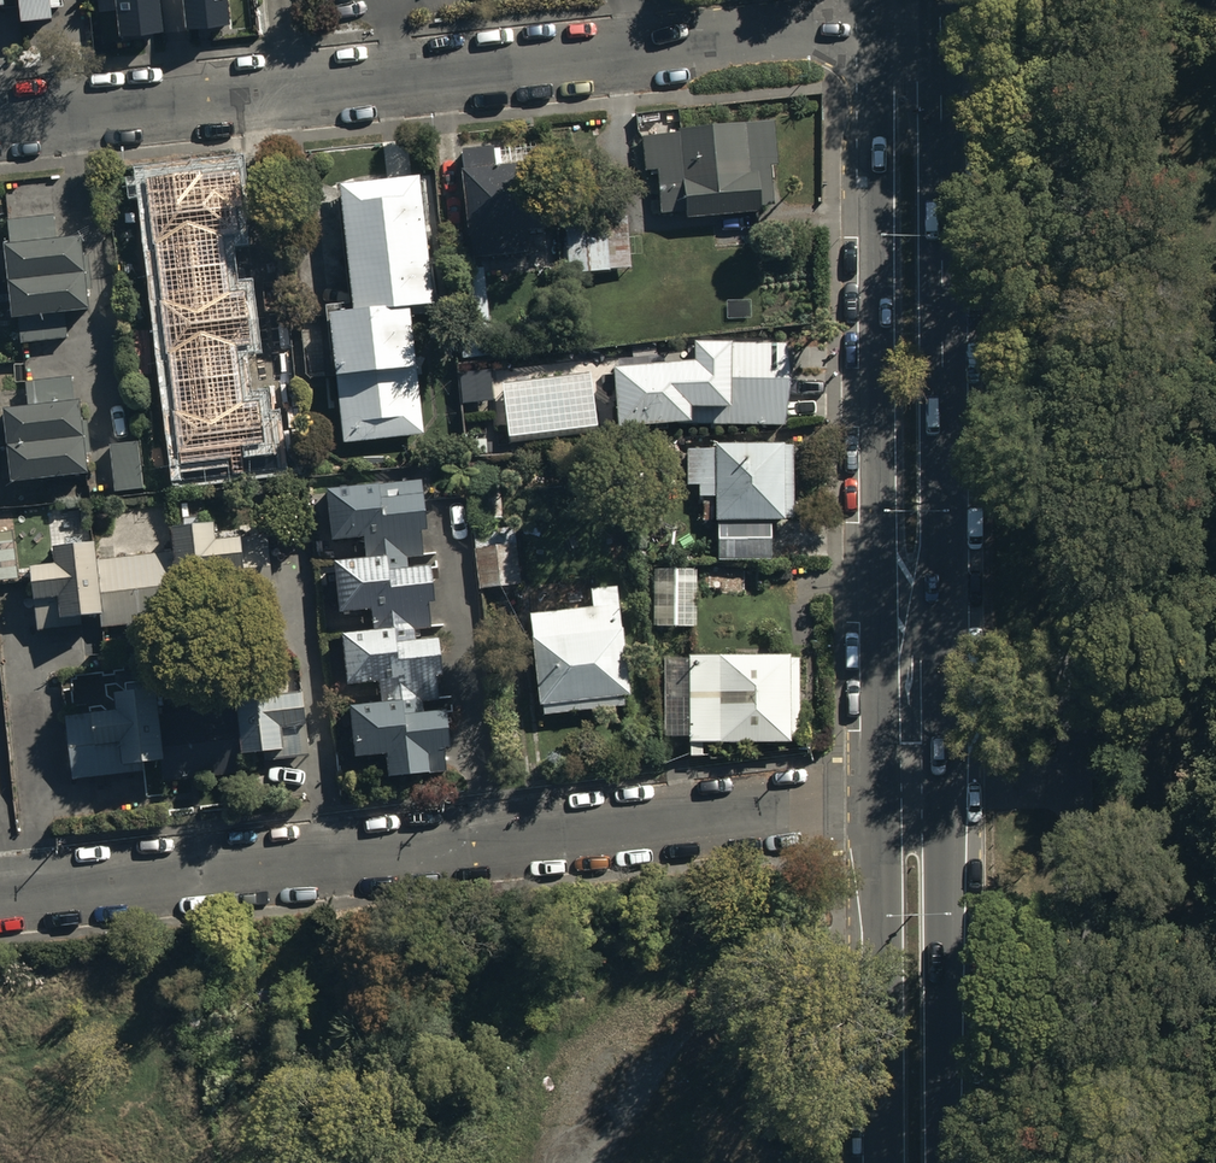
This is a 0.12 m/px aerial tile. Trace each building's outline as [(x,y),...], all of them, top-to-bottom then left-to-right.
[(13,0),(15,21),(49,18),(48,6),(62,5),(62,0),(0,0),(0,1),(13,0)] [(121,38),(164,32),(160,0),(116,0),(121,38)] [(188,29),(231,23),(229,0),(184,0),(188,29)] [(764,129),(649,135),(654,219),(768,213),(764,129)] [(533,164),(461,168),(465,246),(537,243),(533,164)] [(238,168),(148,179),(183,461),(241,454),(240,445),(265,442),(260,403),(243,405),(236,346),(253,344),(247,293),(231,295),(224,236),(247,233),(238,168)] [(325,376),(404,372),(394,178),(315,183),(325,376)] [(569,273),(606,271),(600,185),(563,188),(569,273)] [(9,242),(3,243),(12,317),(17,316),(20,343),(68,338),(65,311),(89,309),(81,235),(57,238),(54,214),(6,219),(9,242)] [(486,356),(476,265),(449,268),(459,359),(486,356)] [(756,343),(694,343),(695,422),(756,422),(756,343)] [(668,369),(610,371),(612,427),(670,425),(668,369)] [(581,376),(499,384),(505,441),(587,433),(581,376)] [(27,405),(3,408),(11,480),(88,472),(80,399),(74,399),(71,377),(25,382),(27,405)] [(333,394),(336,442),(417,437),(414,389),(333,394)] [(138,440),(109,444),(115,491),(144,487),(138,440)] [(787,445),(678,445),(678,496),(714,496),(715,556),(770,555),(770,517),(787,517),(787,445)] [(419,477),(322,485),(327,541),(360,538),(361,554),(328,557),(333,612),(363,609),(365,629),(334,631),(339,688),(375,685),(376,701),(341,705),(347,769),(444,761),(438,700),(412,702),(410,683),(437,681),(432,630),(408,632),(405,607),(430,605),(425,550),(402,552),(401,540),(424,538),(419,477)] [(167,534),(97,538),(102,630),(270,621),(265,529),(212,531),(211,513),(166,516),(167,534)] [(54,611),(91,607),(84,536),(51,540),(52,558),(26,561),(30,596),(52,594),(54,611)] [(610,599),(528,610),(540,706),(623,696),(610,599)] [(787,649),(683,651),(684,736),(788,734),(787,649)] [(269,673),(231,675),(234,750),(272,748),(271,724),(293,723),(292,689),(270,690),(269,673)] [(157,758),(148,684),(108,689),(110,707),(83,710),(87,746),(115,742),(117,763),(157,758)]
